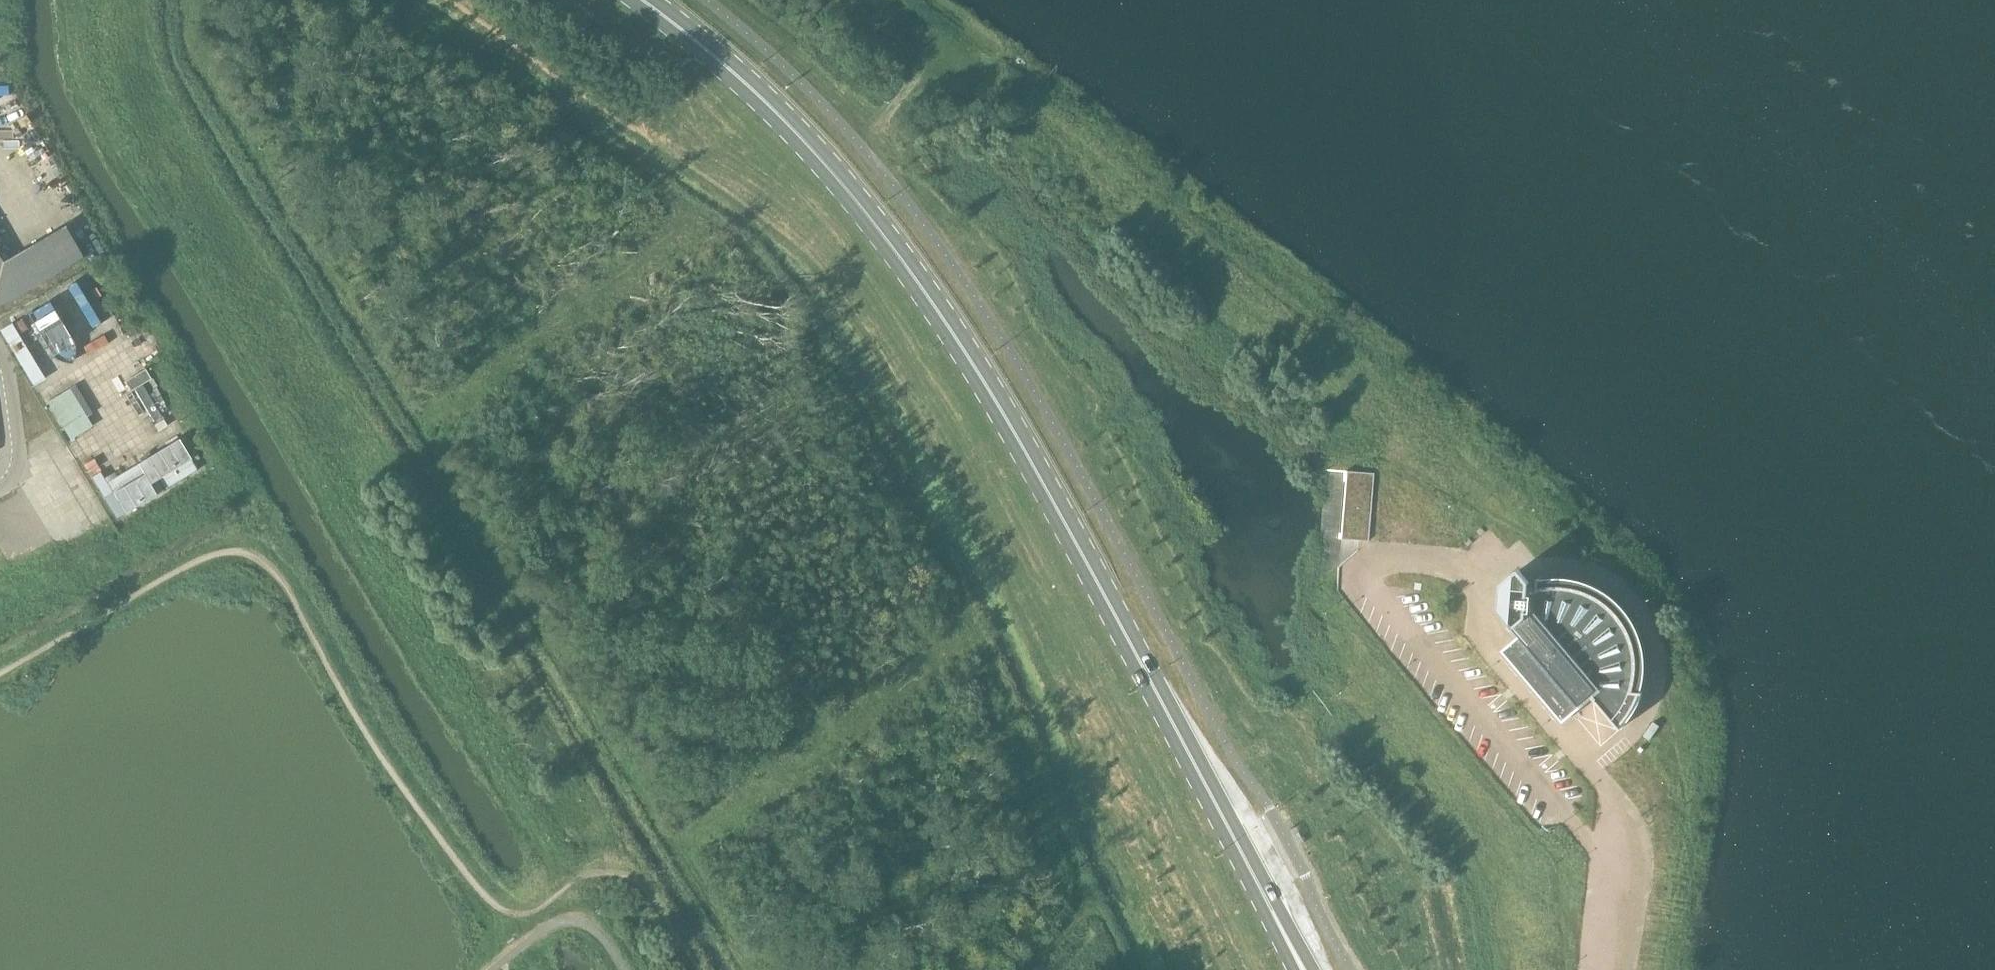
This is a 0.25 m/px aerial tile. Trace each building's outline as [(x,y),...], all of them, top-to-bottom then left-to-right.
[(0,257),(0,307),(83,257),(66,226),(4,263),(0,257)] [(82,276),(105,317),(114,312),(91,271),(82,276)] [(49,301),(28,314),(53,355),(55,357),(57,358),(59,360),(62,361),(64,362),(67,362),(69,363),(72,363),(73,360),(74,358),(75,355),(75,353),(75,350),(75,347),(75,345),(74,342),(49,301)] [(45,380),(12,323),(0,331),(34,387),(45,380)] [(134,350),(114,362),(120,372),(141,360),(134,350)] [(71,441),(93,427),(87,417),(93,414),(75,385),(47,403),(71,441)] [(178,439),(107,482),(125,513),(197,470),(178,439)] [(1373,473),(1345,471),(1345,481),(1340,539),(1358,540),(1368,541),(1368,539),(1373,473)] [(1593,700),(1621,731),(1623,729),(1629,723),(1635,715),(1638,710),(1641,702),(1643,697),(1642,695),(1644,686),(1646,674),(1646,663),(1644,651),(1641,640),(1637,629),(1631,620),(1625,611),(1617,603),(1610,597),(1600,591),(1591,587),(1580,583),(1572,581),(1562,580),(1551,580),(1539,582),(1530,585),(1518,570),(1500,585),(1499,615),(1519,637),(1502,653),(1565,725),(1593,700)]
